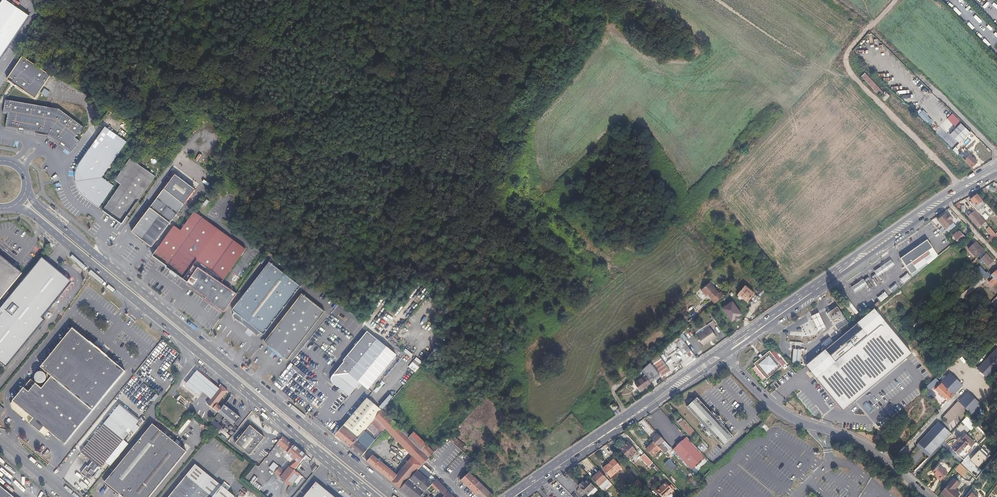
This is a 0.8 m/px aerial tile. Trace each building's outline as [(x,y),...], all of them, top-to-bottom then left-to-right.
[(7,0),(3,0),(0,4),(0,61),(31,16),(7,0)] [(987,43),(992,39),(987,33),(982,38),(987,43)] [(51,75),(23,56),(7,79),(35,98),(51,75)] [(50,92),(44,88),(41,94),(46,97),(50,92)] [(59,109),(6,100),(4,111),(9,111),(6,125),(19,127),(24,128),(49,132),(62,142),(66,144),(72,149),(78,140),(75,137),(83,126),(59,109)] [(923,110),(918,114),(928,125),(933,120),(923,110)] [(953,125),(959,120),(952,113),(947,118),(953,125)] [(961,123),(950,134),(959,143),(970,132),(961,123)] [(79,183),(82,190),(86,195),(90,199),(100,205),(114,185),(102,177),(127,141),(105,126),(89,148),(91,149),(80,165),(79,169),(78,176),(79,183)] [(965,150),(958,144),(957,146),(963,152),(965,150)] [(100,205),(90,199),(86,195),(82,190),(79,183),(78,176),(79,169),(80,165),(91,149),(89,148),(78,164),(77,169),(76,177),(77,183),(79,187),(80,190),(84,196),(85,197),(88,200),(90,202),(98,207),(100,205)] [(977,162),(970,155),(964,160),(972,167),(977,162)] [(156,176),(131,158),(115,180),(121,184),(103,210),(122,223),(156,176)] [(160,234),(195,189),(175,174),(141,219),(150,227),(160,234)] [(972,195),(970,197),(971,199),(971,200),(973,203),(972,204),(975,207),(982,201),(977,195),(974,198),(972,195)] [(985,222),(975,210),(969,216),(978,227),(985,222)] [(246,248),(194,212),(181,230),(174,225),(153,255),(184,277),(197,260),(224,279),(246,248)] [(946,214),(938,221),(946,229),(953,222),(946,214)] [(150,227),(141,219),(132,231),(151,246),(160,234),(150,227)] [(987,241),(991,244),(996,238),(996,236),(987,224),(984,227),(987,230),(988,230),(993,236),(987,241)] [(955,234),(953,235),(959,242),(965,237),(960,231),(956,235),(955,234)] [(927,240),(900,259),(911,275),(917,271),(912,264),(933,249),(927,240)] [(976,242),(968,249),(976,257),(984,250),(976,242)] [(939,256),(933,249),(912,264),(917,271),(911,275),(913,278),(928,265),(933,261),(939,256)] [(988,266),(994,261),(986,253),(981,258),(988,266)] [(21,273),(0,256),(0,300),(21,273)] [(42,258),(22,282),(52,307),(72,282),(42,258)] [(894,264),(890,260),(874,271),(877,275),(894,264)] [(233,310),(235,312),(234,317),(240,322),(250,330),(257,335),(261,333),(264,335),(301,287),(269,263),(233,310)] [(237,293),(198,267),(187,283),(207,297),(206,299),(225,311),(237,293)] [(911,278),(908,273),(900,279),(904,285),(911,278)] [(986,280),(985,279),(983,277),(956,303),(959,306),(986,280)] [(866,284),(863,279),(851,287),(854,292),(866,284)] [(22,282),(0,309),(0,362),(7,367),(45,320),(42,318),(52,307),(22,282)] [(703,293),(711,285),(709,282),(701,290),(703,293)] [(711,285),(703,293),(706,296),(708,294),(713,299),(711,300),(714,303),(724,295),(720,291),(719,293),(711,285)] [(754,293),(745,286),(736,297),(741,301),(741,300),(746,303),(754,293)] [(888,295),(885,291),(877,298),(881,302),(888,295)] [(287,361),(325,313),(301,295),(264,342),(287,361)] [(732,301),(722,308),(731,322),(735,320),(736,322),(741,319),(739,317),(742,314),(732,301)] [(839,308),(830,314),(840,329),(850,322),(839,308)] [(911,353),(875,309),(807,365),(812,372),(843,410),(845,408),(911,353)] [(816,322),(821,332),(828,328),(823,318),(821,312),(813,316),(816,322)] [(716,336),(710,327),(697,336),(704,345),(716,336)] [(90,342),(73,328),(40,367),(52,377),(42,388),(30,379),(12,401),(33,418),(29,423),(40,432),(43,427),(64,445),(125,372),(108,357),(105,354),(106,353),(101,348),(95,344),(94,345),(90,342)] [(396,356),(367,331),(343,360),(344,361),(332,377),(331,379),(331,381),(332,382),(333,383),(349,396),(360,383),(369,390),(396,356)] [(334,341),(325,334),(322,337),(321,336),(318,340),(319,341),(318,342),(328,350),(334,341)] [(682,337),(682,338),(689,347),(693,344),(686,334),(682,337)] [(682,338),(676,342),(680,348),(685,354),(691,350),(689,347),(682,338)] [(668,356),(680,348),(676,342),(676,343),(674,340),(671,343),(673,347),(665,352),(668,356)] [(673,347),(671,343),(664,350),(665,352),(673,347)] [(797,349),(793,348),(792,357),(792,363),(800,363),(801,358),(801,350),(804,350),(804,349),(797,348),(797,349)] [(994,350),(981,364),(987,369),(996,360),(996,352),(994,350)] [(762,357),(754,365),(767,380),(782,367),(769,352),(762,357)] [(408,367),(415,372),(423,363),(416,357),(408,367)] [(655,368),(659,374),(662,377),(670,371),(661,358),(653,364),(653,365),(654,365),(655,368)] [(152,385),(162,393),(180,372),(170,364),(152,385)] [(203,392),(212,399),(220,389),(197,370),(185,385),(199,396),(203,392)] [(653,379),(648,372),(635,383),(640,390),(650,383),(649,382),(653,379)] [(949,373),(940,383),(941,384),(954,395),(964,386),(949,373)] [(115,399),(140,419),(159,395),(134,375),(115,399)] [(940,383),(936,378),(921,390),(932,401),(936,397),(933,392),(941,384),(940,383)] [(941,384),(936,390),(948,401),(954,395),(941,384)] [(222,386),(220,389),(212,399),(208,404),(219,412),(223,407),(218,403),(228,391),(222,386)] [(232,394),(228,391),(218,403),(223,407),(224,405),(232,394)] [(968,392),(959,402),(972,416),(981,404),(968,392)] [(338,438),(350,448),(376,418),(382,411),(368,399),(338,433),(336,436),(338,438)] [(698,399),(689,407),(721,441),(724,444),(732,436),(698,399)] [(957,402),(943,417),(950,423),(964,408),(957,402)] [(88,479),(90,476),(98,460),(99,460),(97,458),(112,439),(119,428),(127,418),(131,413),(119,403),(79,451),(91,461),(85,470),(84,469),(81,473),(88,479)] [(223,407),(219,412),(223,416),(221,418),(225,422),(227,419),(234,425),(240,418),(230,409),(224,405),(223,407)] [(382,410),(382,411),(376,418),(386,428),(413,457),(422,466),(434,453),(417,435),(414,432),(409,437),(382,410)] [(99,467),(100,468),(112,446),(121,434),(131,422),(135,417),(132,414),(129,419),(121,429),(119,432),(113,440),(99,460),(98,460),(90,476),(92,477),(95,474),(93,472),(96,467),(98,468),(99,467)] [(112,446),(100,468),(120,443),(138,419),(135,417),(131,422),(121,434),(112,446)] [(129,419),(127,418),(119,428),(121,429),(129,419)] [(376,418),(350,448),(362,457),(386,428),(376,418)] [(694,431),(684,419),(679,423),(690,434),(694,431)] [(214,420),(210,426),(218,433),(223,427),(214,420)] [(950,434),(938,422),(919,442),(931,454),(950,434)] [(152,425),(105,483),(122,496),(150,496),(186,452),(152,425)] [(250,426),(235,443),(250,455),(264,437),(257,431),(250,426)] [(119,432),(121,429),(119,428),(112,439),(113,440),(119,432)] [(279,433),(270,445),(287,460),(293,460),(297,464),(299,462),(301,464),(304,460),(303,459),(306,455),(279,433)] [(657,433),(651,438),(655,442),(661,449),(664,452),(670,447),(657,433)] [(966,435),(963,439),(968,445),(971,447),(975,444),(966,435)] [(703,453),(686,436),(672,449),(691,469),(705,456),(703,453)] [(961,437),(957,440),(959,443),(953,450),(958,455),(968,445),(963,439),(961,437)] [(97,458),(99,460),(113,440),(112,439),(97,458)] [(661,449),(655,442),(647,449),(654,456),(661,449)] [(931,454),(919,442),(916,445),(929,457),(931,454)] [(623,445),(619,449),(630,460),(638,452),(633,448),(632,446),(628,443),(625,446),(623,445)] [(699,447),(704,452),(708,448),(704,443),(699,447)] [(654,463),(645,454),(642,457),(650,467),(654,463)] [(400,489),(406,483),(396,475),(373,455),(367,462),(400,489)] [(422,466),(413,457),(396,475),(406,483),(418,470),(422,466)] [(614,459),(603,469),(611,477),(622,468),(614,459)] [(280,468),(275,473),(292,486),(295,482),(298,484),(303,477),(297,472),(302,465),(301,464),(299,462),(297,464),(293,460),(287,460),(291,462),(284,471),(280,468)] [(967,470),(960,463),(955,469),(963,476),(967,470)] [(231,494),(228,491),(231,487),(225,482),(222,486),(197,464),(169,496),(228,496),(231,494)] [(937,477),(936,478),(940,481),(947,473),(938,465),(931,472),(935,475),(937,477)] [(581,467),(573,473),(579,481),(584,476),(585,477),(586,476),(587,477),(588,475),(581,467)] [(410,496),(420,496),(422,494),(429,486),(432,483),(418,470),(406,483),(400,489),(410,496)] [(469,472),(461,481),(478,496),(493,496),(494,496),(469,472)] [(600,472),(592,479),(599,487),(607,479),(600,472)] [(259,491),(263,487),(256,481),(258,478),(255,475),(254,476),(252,474),(248,480),(250,482),(249,483),(259,491)] [(437,479),(435,480),(432,483),(436,487),(444,496),(453,496),(437,479)] [(579,486),(590,496),(591,496),(598,490),(587,479),(579,486)] [(953,479),(948,485),(954,490),(959,484),(953,479)] [(665,482),(656,491),(662,496),(663,496),(672,489),(665,482)] [(304,496),(333,496),(315,483),(304,496)] [(0,484),(0,496),(15,496),(0,484)] [(941,493),(945,496),(957,496),(959,494),(954,490),(948,485),(941,493)] [(435,496),(444,496),(436,487),(433,490),(437,494),(434,496),(435,496)]
